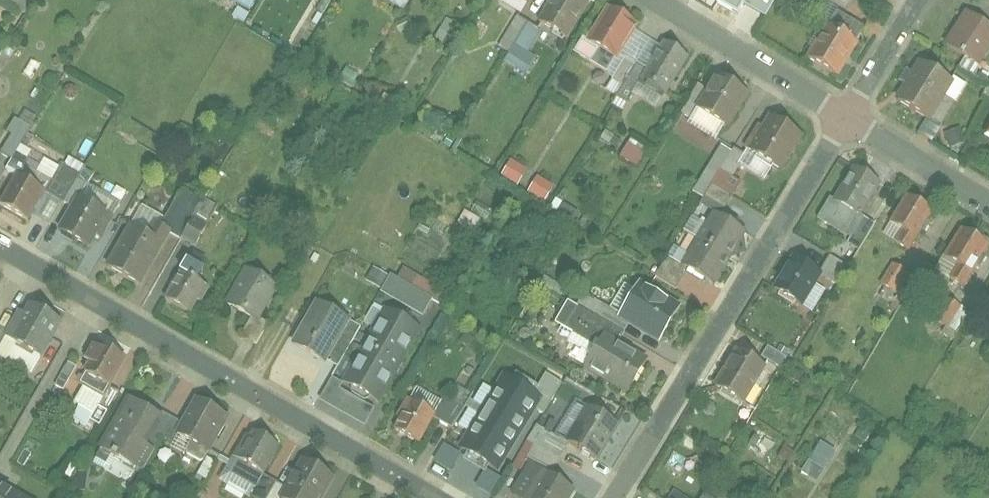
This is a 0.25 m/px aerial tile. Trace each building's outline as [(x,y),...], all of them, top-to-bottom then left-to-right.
[(585,0),(542,0),(530,20),(560,39),(585,0)] [(848,0),(828,0),(840,10),(848,0)] [(611,58),(636,18),(616,5),(590,44),(611,58)] [(968,7),(945,41),(986,70),(988,66),(988,45),(986,43),(988,38),(988,21),(968,7)] [(505,52),(500,60),(523,74),(534,56),(526,51),(539,30),(514,15),(495,46),(505,52)] [(853,33),(827,16),(803,54),(829,71),(853,33)] [(660,87),(684,49),(660,34),(636,72),(660,87)] [(964,87),(927,63),(902,101),(938,125),(964,87)] [(722,124),(745,87),(715,68),(692,105),(722,124)] [(778,162),(800,125),(770,107),(748,144),(778,162)] [(10,165),(6,172),(14,177),(0,200),(0,202),(29,219),(44,193),(71,209),(58,229),(85,245),(111,203),(7,140),(0,152),(0,151),(0,159),(10,165)] [(625,141),(617,154),(633,166),(642,153),(625,141)] [(499,177),(518,183),(524,164),(505,158),(499,177)] [(890,178),(859,158),(834,197),(865,217),(890,178)] [(525,193),(545,200),(551,182),(532,175),(525,193)] [(743,220),(716,204),(724,191),(702,177),(676,220),(691,229),(669,264),(703,285),(743,220)] [(142,280),(172,231),(189,242),(213,202),(181,182),(152,228),(137,219),(111,262),(142,280)] [(942,210),(914,192),(892,224),(920,242),(942,210)] [(895,237),(897,233),(890,228),(907,198),(903,196),(883,230),(895,237)] [(988,247),(988,239),(964,224),(945,256),(973,273),(988,247)] [(828,268),(798,247),(774,283),(804,304),(828,268)] [(207,281),(184,265),(163,295),(186,312),(207,281)] [(892,265),(882,288),(897,295),(907,272),(892,265)] [(377,286),(382,271),(369,267),(364,282),(377,286)] [(276,290),(244,270),(219,310),(251,330),(276,290)] [(661,336),(681,304),(636,275),(618,305),(602,295),(591,312),(567,296),(551,322),(592,348),(587,357),(632,386),(650,358),(619,337),(632,318),(661,336)] [(38,351),(60,314),(29,296),(7,333),(38,351)] [(311,365),(339,322),(305,300),(277,344),(311,365)] [(957,333),(968,311),(946,300),(935,321),(957,333)] [(370,421),(435,322),(408,305),(382,344),(362,330),(323,390),(370,421)] [(129,352),(97,333),(76,367),(107,386),(129,352)] [(769,363),(741,344),(712,385),(740,405),(769,363)] [(764,347),(759,354),(777,365),(781,358),(764,347)] [(54,352),(42,383),(62,391),(74,360),(54,352)] [(496,470),(540,398),(505,377),(461,449),(496,470)] [(178,427),(129,396),(93,455),(136,481),(156,448),(140,438),(148,424),(203,458),(230,415),(198,395),(178,427)] [(407,400),(397,418),(401,420),(395,430),(419,443),(435,415),(407,400)] [(619,425),(586,401),(562,434),(596,458),(619,425)] [(254,427),(230,468),(255,482),(279,442),(254,427)] [(816,439),(802,474),(818,480),(833,445),(816,439)] [(440,442),(430,460),(447,469),(457,452),(440,442)] [(336,476),(304,455),(279,495),(284,497),(322,497),(336,476)] [(547,464),(523,497),(570,497),(579,486),(547,464)] [(0,485),(0,497),(32,497),(3,481),(0,485)] [(694,496),(673,482),(663,497),(692,497),(694,496)]
